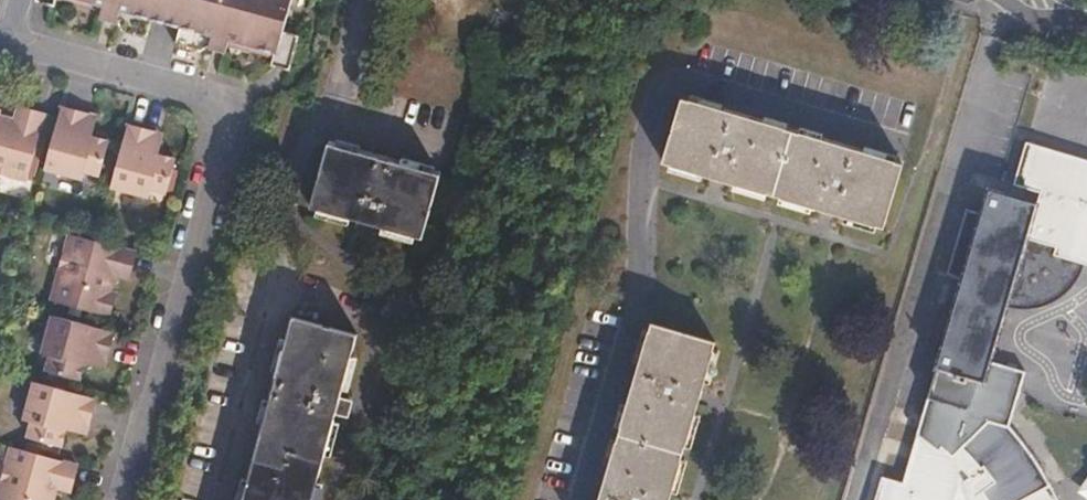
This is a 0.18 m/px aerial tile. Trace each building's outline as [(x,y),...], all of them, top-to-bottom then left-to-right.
[(301,46),(274,38),(285,0),(38,0),(35,9),(54,14),(57,2),(103,14),(99,28),(114,33),(118,41),(142,48),(147,29),(182,38),(177,58),(201,65),(211,60),(226,65),(229,51),(277,64),(275,69),(292,74),(301,46)] [(902,165),(686,101),(668,163),(884,228),(902,165)] [(91,116),(61,108),(46,169),(85,182),(86,173),(102,177),(111,143),(97,139),(97,134),(88,131),(91,116)] [(25,183),(43,116),(26,112),(23,125),(0,119),(0,176),(25,183)] [(155,134),(127,125),(110,188),(151,199),(154,192),(167,194),(177,161),(160,156),(161,151),(152,148),(155,134)] [(438,168),(328,135),(309,197),(420,230),(438,168)] [(1086,268),(1086,161),(1033,145),(1022,186),(1046,194),(1043,208),(994,193),(987,218),(970,213),(950,277),(967,283),(909,484),(882,476),(875,499),(1066,499),(1071,497),(1045,459),(1008,421),(1024,404),(1031,377),(996,365),(1012,311),(1030,250),(1086,268)] [(131,275),(137,255),(95,243),(71,236),(53,303),(112,319),(116,299),(111,298),(119,272),(131,275)] [(1030,250),(1012,311),(1025,314),(1037,315),(1049,312),(1058,308),(1069,297),(1079,287),(1086,276),(1086,268),(1030,250)] [(291,307),(232,499),(301,499),(330,403),(341,406),(346,392),(335,388),(354,327),(291,307)] [(107,363),(114,336),(54,319),(43,360),(48,361),(44,376),(79,386),(83,368),(90,369),(91,360),(107,363)] [(655,324),(603,499),(669,499),(717,342),(655,324)] [(87,432),(95,402),(35,386),(24,426),(30,427),(27,441),(60,450),(65,436),(70,437),(72,428),(87,432)] [(78,468),(11,450),(0,491),(0,499),(55,499),(59,485),(73,489),(78,468)]
